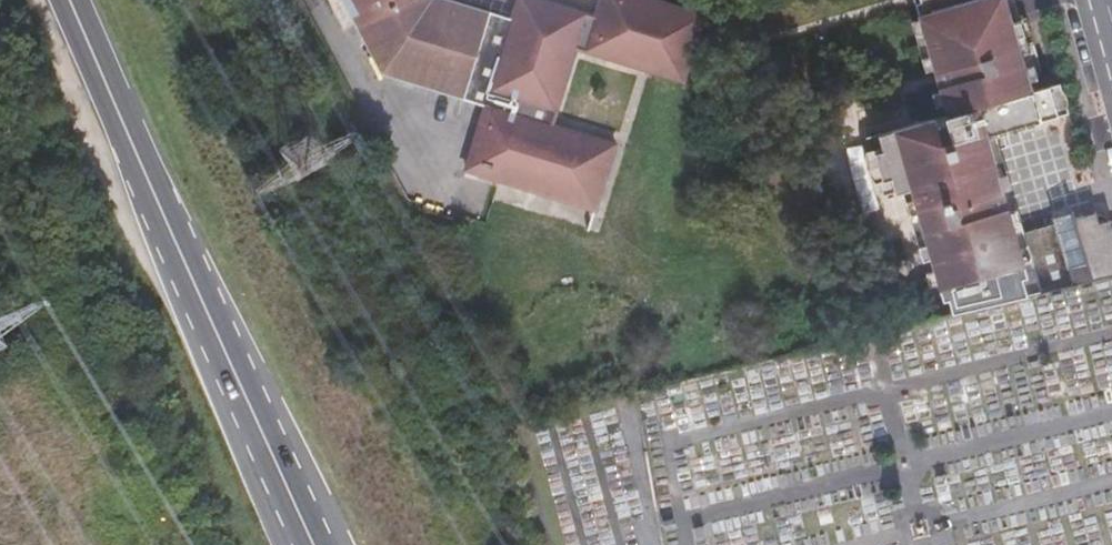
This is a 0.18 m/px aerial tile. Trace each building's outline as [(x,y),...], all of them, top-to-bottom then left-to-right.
[(352,44),(419,24),(426,60),(471,48),(480,18),(482,15),(445,0),(330,0),(352,44)] [(453,100),(475,107),(455,169),(582,212),(604,149),(535,126),(540,111),(545,113),(566,51),(646,78),(673,87),(694,22),(630,1),(627,10),(597,0),(595,0),(588,21),(526,0),(511,0),(503,26),(480,18),(471,48),(453,100)] [(941,123),(858,145),(860,158),(858,176),(862,188),(873,202),(894,197),(929,323),(1027,298),(1014,247),(988,151),(1003,148),(1000,135),(1064,115),(1056,89),(1029,98),(1000,0),(908,0),(909,4),(941,123)] [(352,44),(363,63),(365,71),(431,93),(426,60),(419,24),(352,44)] [(426,60),(431,93),(453,100),(471,48),(426,60)] [(1027,298),(1111,277),(1111,244),(1106,222),(1092,217),(1070,224),(1067,217),(1051,221),(1053,227),(1031,234),(1034,242),(1014,247),(1027,298)]
